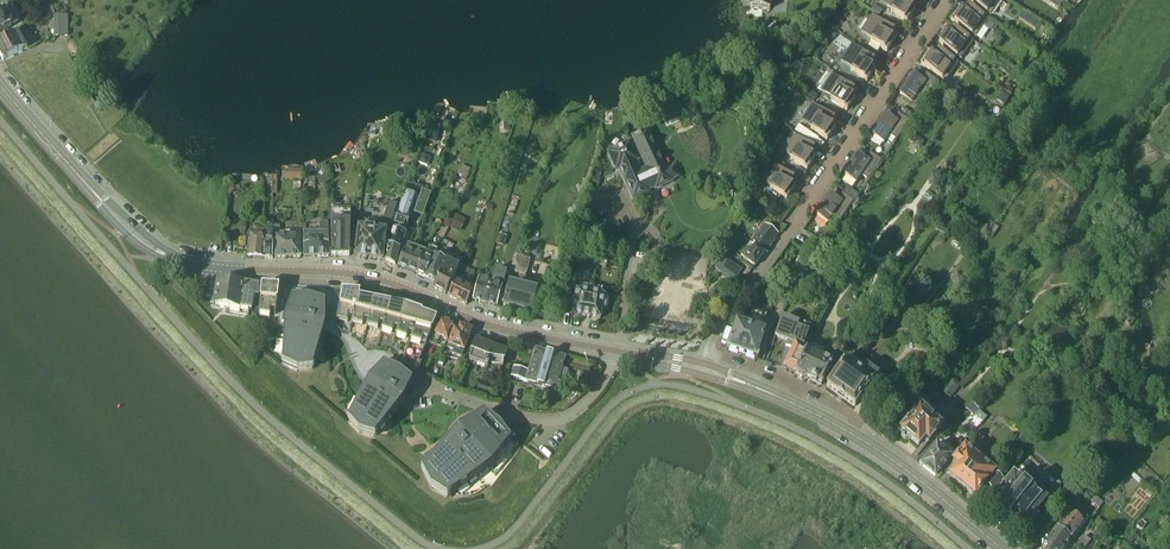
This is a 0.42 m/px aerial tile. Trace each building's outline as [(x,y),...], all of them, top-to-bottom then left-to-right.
[(7,5),(7,4),(14,1),(13,0),(0,0),(0,8),(7,5)] [(769,9),(770,0),(751,0),(750,8),(769,9)] [(916,2),(913,0),(882,0),(881,2),(892,10),(890,12),(907,23),(915,11),(912,9),(916,2)] [(990,16),(1001,0),(967,0),(990,16)] [(883,11),(874,5),(870,11),(879,17),(883,11)] [(975,38),(988,19),(969,6),(964,13),(958,9),(950,21),(975,38)] [(17,24),(10,8),(0,13),(0,32),(17,24)] [(55,15),(56,36),(67,35),(67,15),(55,15)] [(892,38),(896,32),(872,15),(861,32),(872,39),(870,41),(887,52),(895,40),(892,38)] [(973,41),(954,28),(949,35),(944,31),(935,43),(960,60),(973,41)] [(2,61),(27,48),(18,30),(0,39),(0,57),(2,61)] [(872,68),(876,61),(852,45),(841,61),(852,69),(850,71),(867,82),(875,70),(872,68)] [(929,53),(920,65),(945,82),(958,63),(939,50),(935,57),(929,53)] [(917,95),(924,100),(938,81),(926,73),(921,80),(914,74),(899,95),(911,104),(917,95)] [(852,97),(856,91),(832,74),(821,91),(832,98),(830,100),(847,111),(855,99),(852,97)] [(854,81),(852,84),(858,88),(863,82),(859,79),(854,81)] [(668,124),(678,119),(669,100),(658,105),(668,124)] [(832,127),(836,120),(812,104),(801,120),(812,128),(810,130),(827,141),(835,129),(832,127)] [(902,108),(898,113),(909,121),(913,115),(902,108)] [(889,135),(896,140),(910,121),(909,121),(898,113),(893,119),(885,114),(871,135),(883,143),(889,135)] [(434,144),(441,125),(432,122),(426,141),(434,144)] [(799,125),(795,131),(815,145),(819,139),(818,138),(799,125)] [(647,170),(640,173),(648,190),(655,187),(656,189),(671,182),(670,180),(677,177),(673,168),(666,171),(647,130),(632,137),(647,170)] [(812,156),(816,150),(792,133),(781,150),(792,157),(790,159),(807,170),(815,158),(812,156)] [(912,133),(908,140),(912,143),(916,142),(919,138),(912,133)] [(648,192),(648,190),(640,173),(634,162),(637,160),(629,142),(607,152),(616,170),(619,169),(633,199),(648,192)] [(861,175),(869,180),(882,161),(870,153),(865,159),(858,154),(843,175),(855,183),(861,175)] [(470,169),(462,165),(457,173),(466,178),(470,169)] [(778,194),(786,200),(795,188),(792,186),(796,179),(774,165),(763,181),(771,187),(770,189),(771,190),(770,192),(776,196),(778,194)] [(800,177),(804,172),(797,167),(794,173),(800,177)] [(320,178),(322,185),(329,183),(327,176),(320,178)] [(597,189),(600,180),(592,177),(588,186),(597,189)] [(405,191),(393,224),(406,229),(412,214),(413,215),(414,213),(423,216),(431,194),(422,190),(420,196),(406,191),(405,191)] [(838,199),(830,194),(816,215),(828,223),(833,215),(841,221),(855,201),(842,193),(838,199)] [(391,221),(397,205),(389,202),(383,218),(391,221)] [(786,213),(779,208),(774,216),(781,220),(786,213)] [(450,228),(460,233),(466,219),(456,215),(453,221),(452,223),(450,228)] [(449,229),(450,228),(452,223),(453,221),(445,217),(441,225),(449,229)] [(856,229),(860,223),(852,218),(849,224),(856,229)] [(359,219),(354,257),(382,261),(386,231),(389,232),(390,223),(359,219)] [(331,223),(331,257),(335,257),(349,257),(350,223),(331,223)] [(986,233),(991,236),(992,237),(998,228),(992,224),(986,232),(986,233)] [(265,225),(265,232),(263,258),(272,259),(273,241),(272,241),(273,226),(265,225)] [(302,236),(303,258),(329,257),(328,228),(319,229),(319,225),(309,226),(309,235),(302,236)] [(751,244),(750,243),(740,257),(754,267),(777,235),(764,226),(751,244)] [(392,229),(388,245),(400,249),(406,233),(392,229)] [(249,237),(248,237),(247,257),(263,258),(265,232),(250,231),(249,237)] [(498,234),(496,244),(504,246),(507,236),(498,234)] [(274,238),(275,258),(300,257),(300,237),(277,238),(275,238),(274,238)] [(405,250),(398,264),(416,274),(425,253),(408,244),(406,250),(405,250)] [(388,245),(385,261),(395,265),(400,249),(388,245)] [(425,253),(416,274),(424,278),(435,256),(425,252),(425,253)] [(734,282),(742,270),(718,254),(710,266),(734,282)] [(435,256),(424,278),(425,277),(435,283),(446,261),(446,262),(435,256)] [(514,256),(510,272),(525,276),(530,260),(514,256)] [(446,261),(435,283),(432,288),(445,295),(459,267),(446,261)] [(475,272),(466,268),(462,276),(472,280),(475,272)] [(490,283),(485,304),(497,308),(506,273),(494,270),(490,283)] [(478,280),(473,301),(475,302),(485,304),(490,283),(478,280)] [(242,285),(218,281),(214,306),(230,309),(230,310),(230,311),(248,314),(249,310),(251,310),(254,295),(258,296),(259,285),(242,283),(242,285)] [(473,291),(455,281),(447,296),(465,305),(473,291)] [(508,285),(503,307),(531,314),(537,292),(508,285)] [(261,286),(259,314),(270,315),(270,309),(275,310),(279,287),(261,286)] [(353,317),(359,295),(354,294),(354,292),(341,291),(336,320),(347,322),(349,317),(353,317)] [(572,312),(572,314),(573,314),(582,316),(589,318),(589,317),(598,319),(600,319),(600,318),(602,309),(605,309),(607,299),(604,299),(604,298),(604,297),(576,291),(576,293),(572,312)] [(719,298),(714,291),(708,296),(713,303),(719,298)] [(313,370),(323,332),(324,324),(325,300),(308,295),(291,295),(284,317),(284,326),(282,365),(297,372),(313,370)] [(368,320),(375,298),(359,295),(353,317),(351,323),(362,325),(363,320),(368,320)] [(797,295),(793,304),(797,306),(801,304),(804,298),(797,295)] [(383,324),(391,301),(375,298),(368,320),(366,326),(377,329),(379,323),(383,324)] [(397,329),(406,307),(401,305),(401,303),(391,301),(383,324),(382,329),(392,333),(394,327),(397,329)] [(412,333),(421,312),(406,307),(397,329),(396,334),(406,338),(408,332),(412,333)] [(428,339),(437,318),(421,312),(412,333),(410,339),(421,343),(423,338),(428,339)] [(1130,327),(1136,320),(1130,315),(1125,322),(1130,327)] [(735,323),(727,349),(756,358),(765,332),(754,328),(755,325),(748,323),(749,319),(739,316),(737,323),(735,323)] [(814,327),(817,318),(811,316),(808,325),(814,327)] [(788,347),(792,349),(794,344),(803,347),(808,333),(797,328),(798,324),(781,318),(774,338),(789,343),(788,347)] [(439,337),(447,341),(454,325),(439,319),(431,338),(438,341),(439,337)] [(453,334),(447,350),(453,352),(451,356),(461,359),(470,334),(472,330),(471,330),(467,329),(464,328),(460,326),(459,329),(456,328),(454,334),(453,334)] [(489,347),(490,342),(477,341),(477,342),(476,342),(468,362),(487,369),(486,371),(496,374),(499,367),(502,368),(504,352),(489,347)] [(783,367),(795,373),(797,378),(801,381),(806,379),(810,382),(809,384),(815,386),(816,384),(821,387),(832,363),(806,351),(806,350),(803,348),(803,347),(794,344),(792,349),(783,367)] [(561,370),(565,358),(535,349),(525,383),(538,387),(539,389),(540,389),(542,388),(555,392),(557,385),(563,387),(567,372),(561,370)] [(850,354),(826,387),(854,407),(860,400),(867,404),(874,394),(880,385),(874,381),(879,375),(867,366),(862,372),(854,366),(859,360),(850,354)] [(368,380),(348,422),(359,434),(375,438),(404,401),(413,379),(400,368),(384,361),(368,380)] [(513,367),(510,378),(524,382),(528,372),(513,367)] [(942,391),(951,398),(961,385),(953,378),(942,391)] [(490,400),(495,384),(491,386),(480,382),(476,393),(488,397),(490,400)] [(965,409),(973,416),(979,410),(971,403),(965,409)] [(924,404),(900,432),(901,433),(900,438),(904,442),(910,441),(918,447),(924,440),(928,444),(941,428),(939,426),(941,425),(932,417),(934,413),(924,404)] [(457,432),(425,470),(422,474),(430,491),(447,501),(491,466),(511,440),(500,424),(485,413),(457,432)] [(1012,437),(1019,441),(1022,437),(1025,430),(1019,426),(1017,430),(1016,429),(1012,437)] [(951,457),(936,444),(919,464),(934,477),(951,457)] [(971,495),(974,497),(984,484),(995,472),(994,471),(996,469),(987,461),(985,464),(977,457),(978,456),(967,446),(966,448),(965,448),(952,463),(956,467),(948,476),(957,483),(957,484),(961,487),(962,488),(966,490),(967,492),(970,495),(971,495)] [(1001,508),(1009,515),(1010,514),(1019,522),(1022,519),(1030,526),(1037,517),(1034,514),(1047,499),(1042,494),(1040,497),(1013,474),(992,499),(1001,507),(1001,508)] [(1003,481),(995,475),(986,485),(994,492),(1003,481)] [(1081,513),(1079,515),(1068,506),(1061,515),(1064,518),(1065,518),(1063,520),(1077,531),(1087,518),(1081,513)] [(1056,528),(1070,540),(1077,531),(1063,520),(1065,518),(1064,518),(1061,515),(1055,523),(1056,524),(1058,525),(1056,528)] [(1103,522),(1098,518),(1094,523),(1099,527),(1103,522)] [(1136,527),(1141,531),(1143,529),(1142,529),(1145,525),(1146,524),(1142,520),(1136,527)] [(1046,533),(1064,547),(1070,540),(1056,528),(1058,525),(1056,524),(1055,523),(1046,533)] [(1106,533),(1113,537),(1117,531),(1110,527),(1106,533)] [(1064,547),(1046,533),(1046,534),(1050,537),(1044,544),(1048,547),(1046,548),(1063,548),(1064,547)] [(1127,540),(1122,545),(1127,548),(1134,548),(1135,548),(1127,540)]
